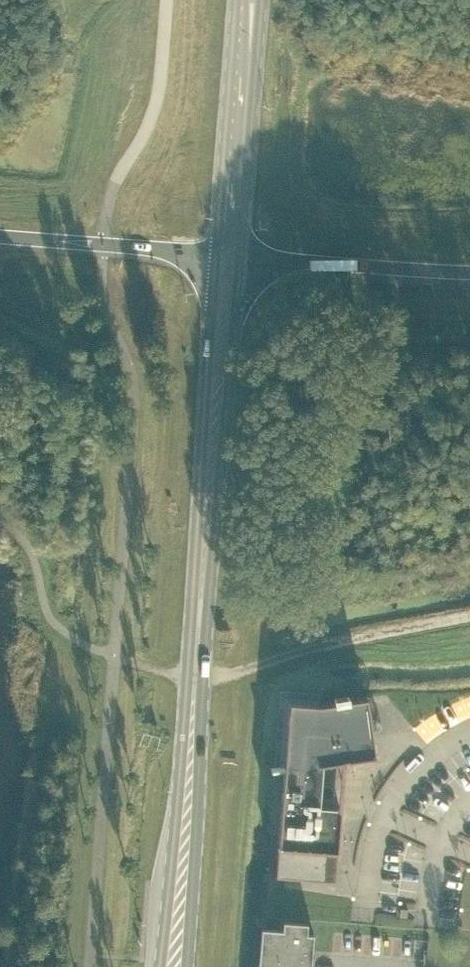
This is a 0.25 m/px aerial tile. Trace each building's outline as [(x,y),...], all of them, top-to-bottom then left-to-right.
[(275,876),(279,876),(335,881),(338,837),(341,807),(319,805),(319,799),(322,796),(324,797),(326,798),(327,798),(328,797),(329,796),(330,796),(331,792),(331,790),(330,788),(329,788),(327,787),(325,787),(323,788),(321,785),(322,764),(375,756),(375,755),(372,755),(363,699),(367,698),(367,697),(319,704),(319,694),(280,691),(274,770),(271,771),(271,772),(284,770),(281,802),(275,876)] [(283,922),(282,930),(261,928),(258,966),(311,966),(313,934),(307,934),(307,924),(283,922)]
